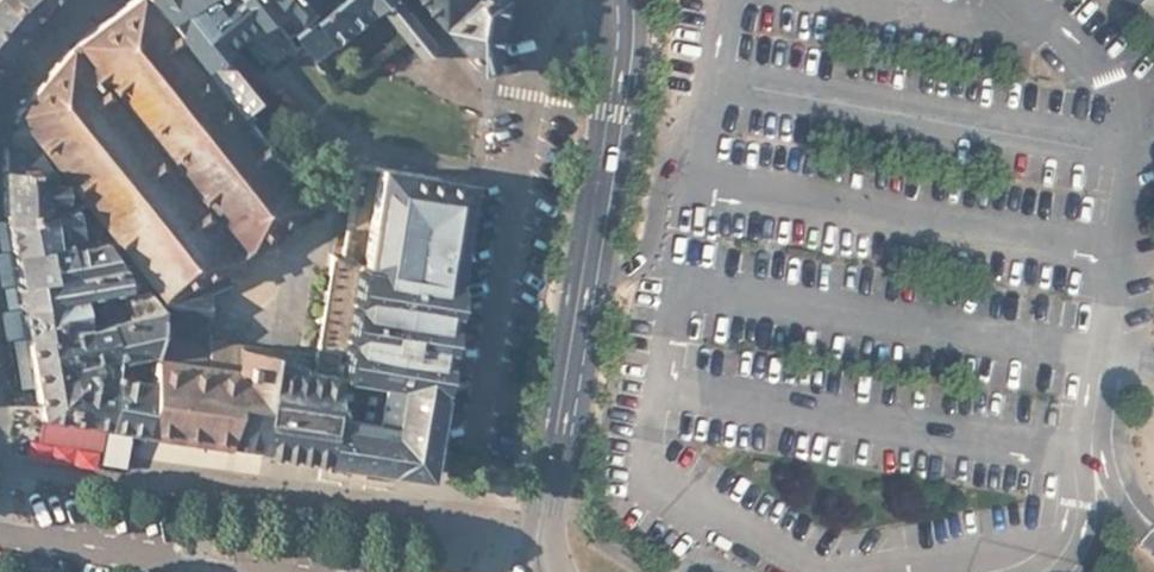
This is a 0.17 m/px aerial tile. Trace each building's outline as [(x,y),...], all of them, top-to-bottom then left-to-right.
[(8,42),(19,28),(26,20),(39,8),(42,5),(36,0),(0,0),(0,36),(8,42)] [(231,98),(148,0),(133,0),(108,18),(76,42),(248,253),(260,242),(266,249),(274,244),(268,236),(285,223),(291,231),(298,226),(292,218),(314,199),(245,115),(231,98)] [(251,82),(237,65),(224,49),(221,45),(264,10),(256,0),(148,0),(231,98),(251,82)] [(300,43),(287,28),(307,11),(299,0),(256,0),(264,10),(294,48),(300,43)] [(368,9),(361,0),(321,0),(307,11),(287,28),(300,43),(307,52),(311,57),(317,51),(368,9)] [(307,11),(321,0),(299,0),(307,11)] [(379,0),(361,0),(368,9),(373,5),(379,0)] [(396,0),(379,0),(373,5),(416,55),(417,56),(432,44),(396,0)] [(440,26),(466,0),(419,0),(440,26)] [(440,26),(476,69),(488,67),(498,0),(466,0),(440,26)] [(1131,10),(1143,0),(1122,0),(1131,10)] [(224,49),(237,65),(244,60),(231,43),(224,49)] [(47,73),(30,93),(15,111),(18,114),(12,119),(16,123),(22,120),(85,199),(109,231),(116,239),(111,244),(114,249),(120,245),(133,261),(149,281),(140,283),(146,290),(160,305),(206,288),(208,288),(211,275),(226,269),(226,267),(240,262),(240,258),(68,48),(66,51),(47,73)] [(317,51),(311,57),(319,67),(326,62),(317,51)] [(265,99),(251,82),(231,98),(245,115),(265,99)] [(36,147),(4,144),(2,165),(4,216),(58,206),(57,196),(58,188),(57,182),(44,183),(45,164),(42,154),(36,147)] [(382,169),(365,265),(453,280),(469,184),(382,169)] [(109,231),(85,199),(72,203),(81,229),(87,225),(97,234),(109,231)] [(7,228),(9,241),(52,234),(80,230),(81,229),(72,203),(58,206),(4,216),(7,228)] [(110,251),(114,249),(111,244),(116,239),(109,231),(97,234),(103,238),(110,251)] [(9,241),(10,248),(53,241),(52,234),(9,241)] [(16,285),(16,286),(118,264),(110,251),(103,238),(76,243),(75,239),(66,240),(65,239),(53,241),(10,248),(13,269),(16,285)] [(345,238),(342,256),(354,259),(358,240),(345,238)] [(110,251),(118,264),(120,264),(133,261),(120,245),(114,249),(110,251)] [(342,256),(333,254),(315,348),(339,352),(335,376),(435,390),(453,280),(365,265),(354,262),(354,259),(342,256)] [(125,286),(140,283),(149,281),(133,261),(120,264),(125,286)] [(19,306),(21,307),(80,295),(125,286),(120,264),(118,264),(16,286),(18,296),(19,306)] [(230,281),(226,269),(211,275),(208,288),(230,281)] [(203,323),(208,288),(206,288),(160,305),(159,309),(158,317),(174,319),(203,323)] [(107,319),(159,309),(160,305),(146,290),(82,303),(22,315),(24,324),(26,336),(107,319)] [(22,315),(82,303),(80,295),(21,307),(22,315)] [(153,341),(158,317),(159,309),(107,319),(114,357),(115,357),(152,351),(153,341)] [(174,319),(158,317),(153,341),(166,343),(167,339),(170,340),(174,319)] [(114,357),(107,319),(26,336),(29,356),(36,390),(40,416),(63,419),(103,425),(112,373),(115,357),(114,357)] [(269,349),(209,339),(208,346),(170,340),(167,339),(166,343),(153,341),(152,351),(147,379),(138,431),(253,448),(264,380),(266,366),(267,363),(269,349)] [(315,348),(311,369),(281,365),(281,368),(279,382),(271,450),(359,463),(421,472),(435,390),(335,376),(339,352),(315,348)] [(152,351),(115,357),(112,373),(147,379),(152,351)] [(266,366),(264,380),(279,382),(281,368),(266,366)] [(112,373),(103,425),(114,427),(138,431),(147,379),(112,373)] [(264,380),(253,448),(271,450),(279,382),(264,380)]
